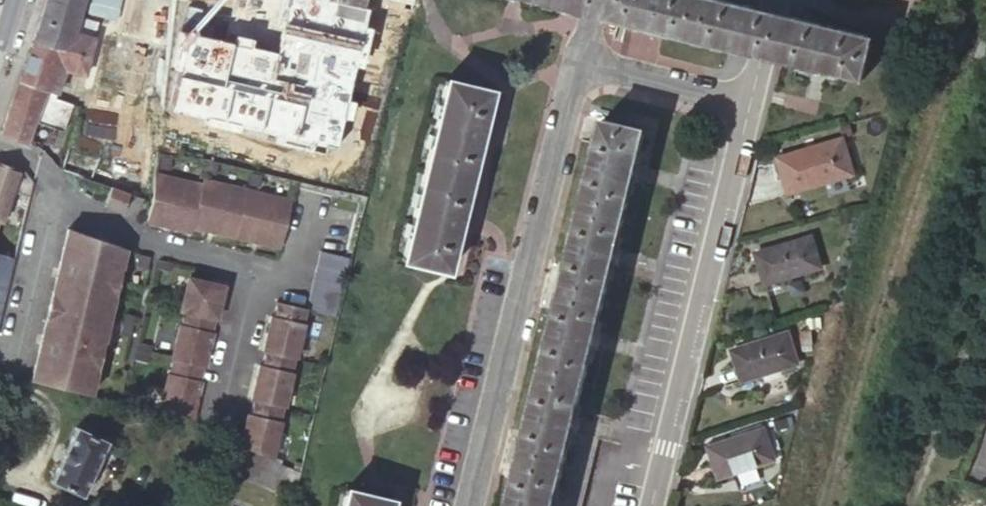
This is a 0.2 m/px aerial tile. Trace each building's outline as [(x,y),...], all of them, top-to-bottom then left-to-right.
[(48,1),(44,17),(21,81),(59,93),(68,64),(87,69),(102,18),(79,11),(83,0),(49,0),(48,1)] [(166,120),(373,165),(408,0),(189,0),(166,120)] [(572,0),(532,0),(569,9),(572,0)] [(744,52),(755,9),(718,0),(610,0),(606,18),(744,52)] [(772,13),(755,9),(744,52),(762,56),(783,61),(794,18),(772,13)] [(794,18),(783,61),(863,81),(873,38),(794,18)] [(163,116),(166,81),(148,80),(146,114),(163,116)] [(21,81),(5,131),(29,139),(35,121),(36,118),(38,114),(49,117),(65,123),(73,99),(59,93),(21,81)] [(449,276),(458,238),(461,224),(479,150),(483,135),(491,97),(445,86),(402,265),(449,276)] [(38,114),(36,118),(64,128),(65,123),(49,117),(38,114)] [(572,435),(644,134),(603,123),(511,505),(555,505),(572,435)] [(489,137),(483,135),(479,150),(486,151),(489,137)] [(63,162),(71,164),(76,144),(69,141),(63,162)] [(814,141),(804,144),(807,152),(816,149),(814,141)] [(791,190),(849,174),(840,142),(816,149),(807,152),(783,159),(791,190)] [(76,144),(71,164),(95,171),(101,152),(76,144)] [(168,155),(158,154),(157,165),(167,166),(168,155)] [(209,160),(207,170),(217,172),(219,162),(213,160),(209,160)] [(5,220),(23,168),(0,161),(0,219),(5,220)] [(263,172),(253,170),(250,180),(261,182),(263,172)] [(194,227),(204,186),(156,174),(154,198),(149,222),(193,232),(194,227)] [(237,237),(248,192),(205,181),(204,186),(194,227),(237,237)] [(133,192),(114,185),(107,204),(126,210),(133,192)] [(248,192),(237,237),(280,248),(291,202),(248,192)] [(461,224),(458,238),(465,240),(468,226),(461,224)] [(126,246),(74,227),(36,379),(94,394),(113,318),(122,281),(127,260),(123,259),(126,246)] [(767,283),(824,267),(815,236),(759,251),(767,283)] [(2,333),(6,312),(20,255),(0,249),(0,332),(2,333)] [(337,315),(351,258),(321,251),(308,308),(337,315)] [(148,255),(145,264),(155,266),(157,257),(148,255)] [(164,258),(162,268),(171,270),(174,260),(164,258)] [(191,278),(183,309),(188,310),(216,317),(218,318),(226,286),(210,282),(191,278)] [(292,356),(293,356),(302,321),(300,321),(303,307),(275,300),(272,314),(270,314),(261,348),(263,349),(292,356)] [(183,323),(173,358),(175,359),(204,365),(207,366),(215,331),(213,330),(216,317),(188,310),(185,323),(183,323)] [(133,313),(131,322),(140,324),(143,315),(133,313)] [(131,322),(129,332),(138,334),(140,324),(131,322)] [(743,381),(799,366),(790,334),(734,349),(743,381)] [(144,341),(142,350),(151,353),(153,343),(144,341)] [(292,356),(263,349),(260,361),(258,361),(250,396),(252,397),(280,404),(282,404),(290,369),(288,368),(292,356)] [(142,350),(139,360),(149,362),(151,353),(142,350)] [(204,365),(175,359),(172,371),(170,371),(160,404),(170,408),(193,416),(203,379),(201,379),(204,365)] [(280,404),(252,397),(249,410),(247,409),(239,440),(269,454),(278,417),(276,417),(280,404)] [(53,481),(84,498),(112,442),(81,427),(53,481)] [(719,479),(774,464),(766,432),(711,448),(719,479)] [(555,505),(580,505),(596,441),(572,435),(555,505)] [(288,490),(300,469),(240,442),(228,464),(288,490)] [(393,504),(347,492),(344,505),(392,505),(393,504)]
